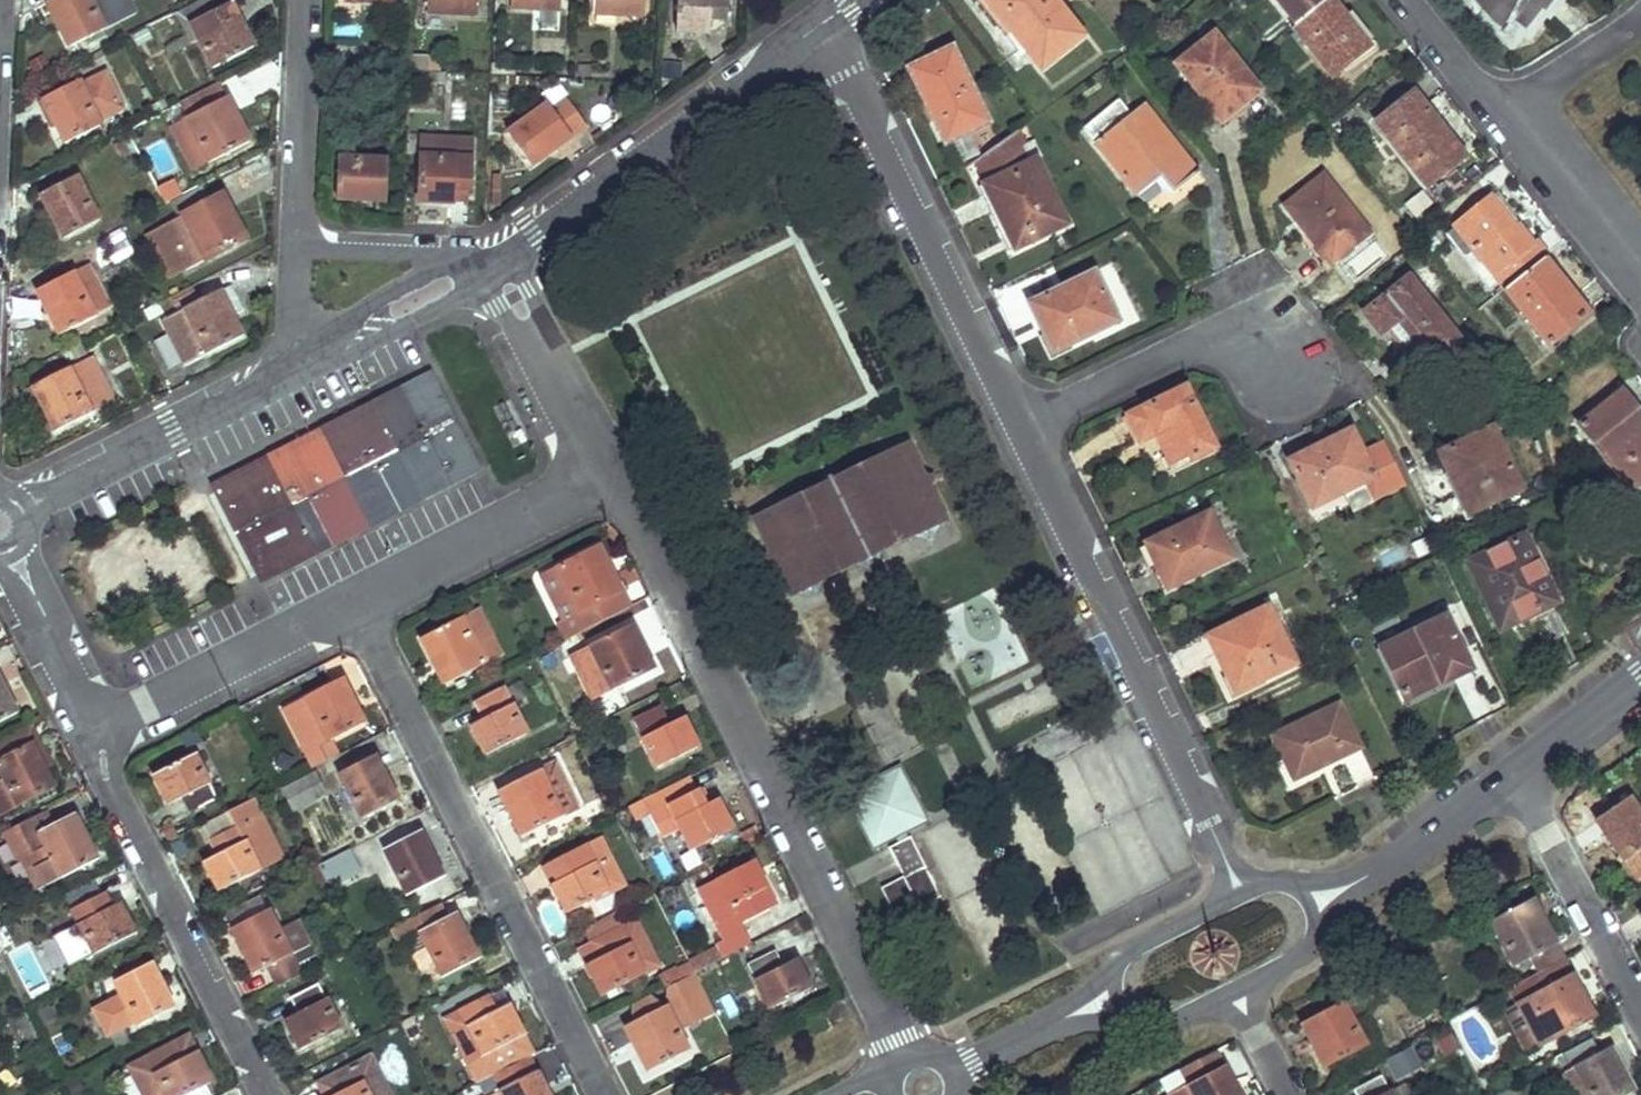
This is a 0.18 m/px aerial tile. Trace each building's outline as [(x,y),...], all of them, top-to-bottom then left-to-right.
[(48,1),(71,46),(136,11),(130,0),(50,0),(48,1)] [(230,2),(214,11),(209,0),(200,0),(175,13),(191,42),(198,38),(213,67),(253,46),(230,2)] [(427,9),(477,11),(477,0),(428,0),(427,9)] [(644,0),(595,0),(595,11),(643,13),(644,0)] [(728,17),(729,0),(679,0),(678,29),(710,30),(710,16),(728,17)] [(1056,0),(985,0),(984,1),(1040,69),(1083,34),(1056,0)] [(1297,25),(1328,0),(1277,0),(1297,25)] [(1297,25),(1292,29),(1332,79),(1372,48),(1333,0),(1328,0),(1297,25)] [(1551,8),(1557,0),(1465,0),(1482,21),(1499,34),(1507,25),(1523,37),(1540,15),(1544,17),(1551,8)] [(1229,113),(1259,88),(1214,33),(1176,65),(1214,111),(1222,104),(1229,113)] [(919,91),(945,144),(988,122),(951,46),(913,65),(925,88),(919,91)] [(504,72),(504,67),(504,63),(492,63),(492,72),(504,72)] [(925,88),(913,65),(907,68),(919,91),(925,88)] [(122,108),(106,74),(82,86),(79,80),(43,98),(66,143),(102,125),(99,119),(122,108)] [(177,103),(181,109),(208,163),(250,141),(219,81),(177,103)] [(1464,157),(1412,93),(1374,123),(1426,188),(1464,157)] [(567,98),(552,108),(547,102),(506,130),(529,163),(585,124),(567,98)] [(1196,172),(1143,105),(1129,117),(1116,101),(1081,129),(1134,195),(1158,176),(1171,192),(1196,172)] [(1214,111),(1221,120),(1229,113),(1222,104),(1214,111)] [(454,186),(469,187),(472,138),(422,135),(418,198),(453,201),(454,186)] [(388,198),(389,158),(339,156),(338,196),(388,198)] [(1067,223),(1037,161),(985,186),(1015,248),(1067,223)] [(100,220),(88,198),(76,176),(41,194),(65,238),(100,220)] [(1367,234),(1322,176),(1283,207),(1329,264),(1367,234)] [(167,231),(150,240),(168,273),(185,264),(188,269),(246,237),(222,192),(209,199),(207,200),(202,191),(177,205),(182,214),(163,224),(167,231)] [(1547,254),(1535,239),(1532,241),(1519,226),(1514,230),(1489,197),(1452,227),(1502,290),(1542,257),(1547,254)] [(1570,291),(1542,257),(1502,290),(1547,346),(1583,317),(1565,295),(1570,291)] [(1087,325),(1113,312),(1093,269),(1026,301),(1050,353),(1091,334),(1087,325)] [(96,316),(85,293),(73,271),(38,289),(60,334),(96,316)] [(1423,370),(1441,356),(1446,352),(1459,341),(1408,277),(1362,313),(1381,336),(1389,328),(1423,370)] [(231,284),(220,290),(233,315),(245,309),(231,284)] [(243,334),(233,315),(220,290),(163,319),(186,364),(243,334)] [(1583,317),(1588,313),(1570,291),(1565,295),(1583,317)] [(1091,334),(1118,321),(1113,312),(1087,325),(1091,334)] [(1454,362),(1467,351),(1459,341),(1446,352),(1454,362)] [(113,401),(102,378),(90,356),(34,385),(57,430),(113,401)] [(1441,356),(1423,370),(1431,380),(1450,365),(1441,356)] [(433,373),(217,483),(257,564),(477,452),(433,373)] [(1171,469),(1213,448),(1184,388),(1125,416),(1137,442),(1154,434),(1171,469)] [(1622,390),(1578,425),(1631,491),(1640,482),(1640,414),(1622,390)] [(1521,489),(1491,429),(1438,455),(1468,515),(1521,489)] [(1362,454),(1351,431),(1289,461),(1317,517),(1346,502),(1342,493),(1367,480),(1374,496),(1404,482),(1386,443),(1362,454)] [(949,523),(909,439),(747,517),(788,601),(949,523)] [(1349,508),(1346,502),(1317,517),(1319,522),(1349,508)] [(1229,558),(1208,513),(1145,544),(1166,588),(1229,558)] [(1535,612),(1556,602),(1522,536),(1469,563),(1498,621),(1531,604),(1535,612)] [(598,546),(543,575),(565,619),(558,623),(566,638),(628,607),(598,546)] [(1498,621),(1502,629),(1535,612),(1531,604),(1498,621)] [(1294,663),(1268,607),(1208,636),(1234,692),(1294,663)] [(483,664),(472,641),(461,617),(422,637),(444,683),(483,664)] [(1440,682),(1468,669),(1443,617),(1379,647),(1400,692),(1436,675),(1440,682)] [(651,670),(640,648),(629,625),(578,650),(600,695),(651,670)] [(568,655),(590,700),(600,695),(578,650),(568,655)] [(1400,692),(1404,699),(1440,682),(1436,675),(1400,692)] [(363,723),(352,701),(341,679),(282,708),(312,767),(355,744),(348,731),(363,723)] [(0,687),(0,722),(14,714),(0,687)] [(504,689),(489,696),(474,703),(482,718),(470,724),(484,753),(525,733),(504,689)] [(1359,746),(1338,704),(1272,736),(1292,778),(1359,746)] [(682,717),(675,720),(670,723),(662,707),(633,721),(655,767),(696,747),(682,717)] [(52,789),(21,729),(0,740),(0,816),(52,789)] [(549,754),(534,762),(538,770),(553,762),(549,754)] [(188,813),(215,799),(194,755),(153,775),(167,805),(181,798),(188,813)] [(396,801),(384,778),(373,756),(337,774),(359,819),(396,801)] [(565,785),(571,782),(577,779),(566,756),(553,762),(538,770),(499,790),(522,835),(577,807),(565,785)] [(325,794),(319,783),(313,773),(282,789),(294,811),(325,794)] [(697,790),(689,774),(642,798),(649,814),(668,804),(697,790)] [(915,819),(894,777),(857,796),(878,838),(915,819)] [(715,800),(710,802),(704,805),(697,790),(668,804),(690,849),(730,829),(715,800)] [(1627,797),(1594,820),(1622,860),(1640,847),(1640,817),(1627,797)] [(44,831),(36,816),(4,832),(11,847),(21,842),(39,833),(44,831)] [(95,861),(74,816),(44,831),(39,833),(44,846),(26,854),(20,858),(35,890),(95,861)] [(217,891),(238,881),(258,871),(237,826),(207,841),(215,857),(203,863),(217,891)] [(443,877),(431,854),(419,832),(383,851),(407,896),(443,877)] [(39,833),(21,842),(26,854),(44,846),(39,833)] [(895,844),(901,857),(908,871),(882,884),(897,916),(939,895),(910,836),(895,844)] [(600,838),(544,866),(567,912),(624,882),(600,838)] [(872,855),(885,882),(901,874),(889,847),(872,855)] [(360,873),(354,862),(349,851),(319,866),(330,888),(360,873)] [(737,924),(756,914),(775,904),(752,860),(698,888),(715,922),(732,914),(737,924)] [(121,903),(114,889),(99,896),(106,910),(113,907),(121,903)] [(121,903),(113,907),(106,910),(99,896),(98,895),(70,909),(92,953),(135,932),(121,903)] [(477,958),(466,936),(454,915),(444,920),(436,906),(395,927),(403,942),(420,933),(443,976),(477,958)] [(1561,959),(1539,916),(1527,923),(1518,907),(1491,921),(1514,964),(1529,956),(1538,972),(1561,959)] [(289,956),(278,933),(266,910),(231,927),(254,973),(289,956)] [(612,913),(584,927),(592,942),(619,928),(612,913)] [(658,965),(635,920),(619,928),(642,973),(658,965)] [(629,988),(630,989),(631,989),(634,989),(636,988),(638,987),(640,986),(641,985),(642,983),(643,981),(644,978),(644,976),(642,973),(619,928),(592,942),(599,957),(587,964),(602,994),(622,983),(624,985),(625,986),(627,988),(629,988)] [(748,941),(746,935),(743,930),(716,942),(722,954),(748,941)] [(599,957),(592,942),(579,949),(587,964),(599,957)] [(1217,978),(1227,955),(1197,942),(1187,966),(1217,978)] [(794,958),(788,961),(783,964),(775,949),(746,964),(769,1008),(809,987),(794,958)] [(686,959),(675,966),(681,979),(693,973),(686,959)] [(1593,1017),(1562,959),(1561,959),(1538,972),(1509,988),(1540,1045),(1593,1017)] [(172,1008),(161,985),(150,962),(113,980),(134,1025),(172,1008)] [(659,972),(666,986),(681,979),(675,966),(674,964),(659,972)] [(666,986),(682,1017),(709,1004),(693,973),(681,979),(666,986)] [(299,1050),(319,1039),(339,1029),(316,984),(288,999),(296,1014),(283,1021),(299,1050)] [(507,1006),(501,1009),(495,1013),(486,997),(458,1012),(482,1056),(522,1034),(507,1006)] [(1363,1047),(1340,1004),(1301,1024),(1324,1068),(1363,1047)] [(647,1069),(667,1059),(686,1050),(664,1005),(630,1022),(638,1037),(633,1040),(647,1069)] [(458,1012),(443,1020),(466,1063),(482,1056),(458,1012)] [(828,1026),(822,1013),(809,1019),(815,1032),(828,1026)] [(1439,1055),(1457,1050),(1450,1025),(1433,1030),(1439,1055)] [(198,1059),(187,1037),(128,1065),(143,1094),(181,1094),(209,1081),(198,1059)] [(1392,1076),(1438,1060),(1431,1039),(1385,1055),(1392,1076)] [(1609,1047),(1563,1073),(1576,1094),(1627,1094),(1633,1091),(1609,1047)] [(368,1058),(319,1083),(324,1094),(387,1094),(368,1058)] [(1223,1067),(1171,1094),(1238,1094),(1223,1067)] [(1501,1069),(1486,1077),(1491,1086),(1505,1078),(1501,1069)] [(547,1094),(535,1072),(490,1094),(547,1094)] [(1352,1090),(1355,1094),(1392,1094),(1378,1073),(1352,1090)]
